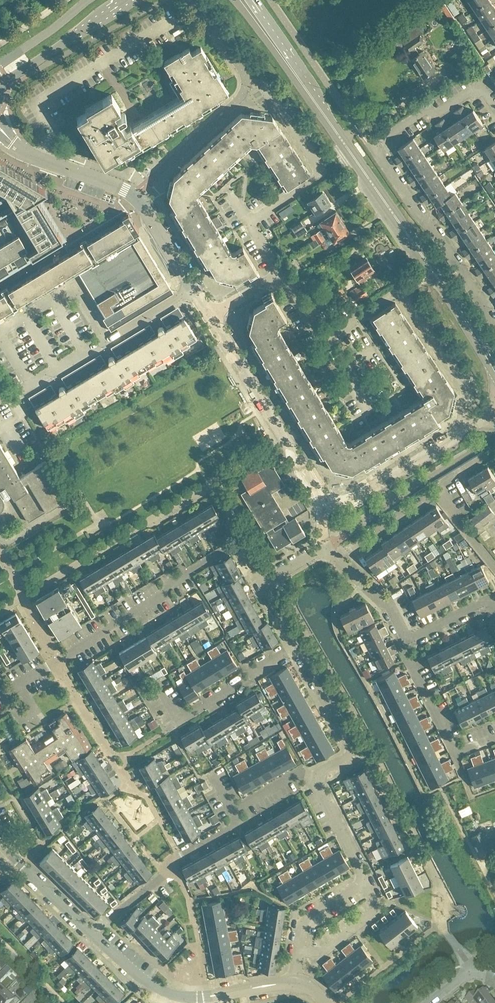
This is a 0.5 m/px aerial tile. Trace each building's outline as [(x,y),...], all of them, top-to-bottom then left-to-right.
[(476,9),(489,0),(469,0),(476,9)] [(494,10),(494,7),(490,0),(489,0),(476,9),(482,19),(494,10)] [(494,24),(494,10),(482,19),(488,28),(494,24)] [(418,25),(400,38),(405,45),(420,35),(424,32),(418,25)] [(179,32),(176,27),(170,32),(173,36),(179,32)] [(436,69),(424,51),(419,53),(415,47),(424,40),(420,35),(405,45),(409,51),(410,50),(415,57),(411,59),(424,77),(436,69)] [(123,112),(122,113),(117,116),(114,111),(120,108),(111,93),(102,99),(104,102),(96,106),(94,104),(95,107),(77,118),(89,137),(91,136),(96,144),(93,145),(94,146),(96,144),(101,152),(99,154),(104,163),(118,154),(122,152),(125,157),(135,151),(133,149),(141,144),(142,147),(143,146),(142,144),(150,139),(151,142),(169,131),(167,128),(175,124),(177,126),(176,123),(184,118),(185,121),(203,110),(201,108),(209,103),(210,106),(211,105),(210,103),(228,91),(216,72),(214,74),(209,66),(211,64),(211,63),(208,65),(204,57),(206,56),(201,46),(192,52),(189,47),(179,53),(179,52),(164,62),(169,71),(172,69),(177,77),(169,82),(180,99),(132,128),(131,126),(125,129),(122,124),(124,123),(121,119),(125,117),(126,116),(126,114),(125,113),(124,113),(124,112),(123,112)] [(463,52),(455,57),(460,64),(468,59),(463,52)] [(483,124),(473,109),(464,116),(473,130),(483,124)] [(256,144),(257,146),(281,130),(272,116),(242,113),(231,122),(251,143),(256,144)] [(473,130),(464,116),(454,122),(464,137),(473,130)] [(251,143),(231,122),(214,137),(234,159),(251,143)] [(464,137),(454,122),(445,129),(454,143),(464,137)] [(454,143),(445,129),(435,135),(444,149),(454,143)] [(271,168),(296,152),(281,130),(257,146),(271,168)] [(234,159),(214,137),(197,153),(217,174),(234,159)] [(406,157),(420,148),(413,138),(399,147),(406,157)] [(485,148),(492,158),(494,156),(494,142),(485,148)] [(440,147),(436,149),(442,158),(445,155),(440,147)] [(412,167),(426,157),(420,148),(406,157),(412,167)] [(286,189),(310,173),(296,152),(271,168),(286,189)] [(217,174),(197,153),(180,168),(182,170),(200,190),(217,174)] [(418,176),(433,167),(426,157),(412,167),(418,176)] [(6,193),(11,199),(14,205),(42,251),(63,238),(62,238),(58,230),(53,223),(49,216),(45,209),(40,202),(36,194),(37,194),(47,188),(38,183),(37,182),(33,180),(30,177),(22,173),(14,168),(0,160),(0,196),(6,193)] [(425,186),(439,176),(433,167),(418,176),(425,186)] [(200,190),(182,170),(174,177),(169,198),(176,209),(171,212),(177,221),(203,205),(196,194),(200,190)] [(431,195),(445,186),(439,176),(425,186),(431,195)] [(438,205),(442,202),(452,196),(451,195),(445,186),(431,195),(438,205)] [(330,202),(326,197),(327,196),(325,193),(324,193),(323,192),(308,201),(312,207),(310,208),(313,213),(330,202)] [(448,212),(462,202),(455,192),(451,195),(452,196),(442,202),(448,212)] [(485,210),(493,205),(489,199),(482,204),(485,210)] [(454,221),(468,211),(462,202),(448,212),(454,221)] [(42,251),(14,205),(0,213),(0,276),(42,251)] [(188,239),(214,223),(203,205),(177,221),(188,239)] [(322,228),(319,230),(322,235),(325,232),(341,222),(339,219),(340,218),(336,211),(321,221),(324,227),(322,228)] [(460,231),(475,221),(468,211),(454,221),(460,231)] [(81,281),(111,330),(173,292),(137,232),(134,234),(125,219),(72,252),(0,295),(0,321),(15,312),(15,311),(19,308),(19,309),(79,273),(83,280),(81,281)] [(293,233),(304,225),(301,220),(290,228),(293,233)] [(467,240),(481,230),(475,221),(460,231),(467,240)] [(325,232),(322,235),(325,239),(328,237),(330,236),(334,241),(337,239),(340,244),(350,239),(346,233),(349,231),(344,224),(343,225),(341,222),(325,232)] [(199,257),(225,241),(214,223),(188,239),(199,257)] [(296,237),(307,230),(304,225),(293,233),(296,237)] [(319,230),(313,234),(316,238),(322,235),(319,230)] [(473,250),(487,240),(481,230),(467,240),(473,250)] [(322,235),(316,238),(319,243),(325,239),(322,235)] [(316,240),(309,244),(312,248),(319,244),(316,240)] [(479,259),(494,249),(487,240),(473,250),(479,259)] [(234,252),(231,251),(225,241),(199,257),(204,267),(209,264),(216,275),(236,280),(248,273),(251,278),(259,273),(243,247),(234,252)] [(494,262),(494,251),(494,249),(479,259),(486,269),(494,262)] [(367,273),(374,269),(366,257),(356,264),(355,262),(349,266),(351,269),(348,271),(354,281),(358,278),(360,283),(366,279),(365,277),(368,275),(367,273)] [(494,276),(494,262),(486,269),(492,278),(494,276)] [(349,297),(341,285),(333,290),(341,302),(349,297)] [(367,293),(362,285),(350,292),(356,300),(367,293)] [(287,319),(271,293),(263,298),(265,302),(254,309),(249,330),(256,341),(251,344),(256,352),(282,336),(277,327),(278,325),(287,319)] [(384,338),(408,321),(395,302),(371,318),(384,338)] [(189,343),(197,338),(187,322),(182,325),(179,320),(175,322),(180,331),(175,333),(170,325),(167,327),(183,353),(184,353),(182,350),(190,345),(189,343)] [(396,356),(421,340),(408,321),(384,338),(396,356)] [(183,353),(167,327),(164,329),(164,328),(163,328),(163,327),(162,327),(162,326),(161,326),(160,326),(160,327),(159,327),(158,328),(158,329),(158,330),(158,331),(160,335),(157,337),(160,342),(156,345),(151,337),(165,361),(173,356),(174,359),(183,353)] [(268,371),(294,355),(282,336),(256,352),(268,371)] [(165,361),(151,337),(147,339),(152,347),(148,350),(143,342),(139,344),(142,349),(137,352),(147,368),(155,363),(156,366),(165,361)] [(409,376),(433,360),(421,340),(396,356),(409,376)] [(147,368),(137,352),(133,355),(129,350),(125,352),(130,360),(126,363),(121,355),(118,357),(134,383),(132,380),(141,375),(139,373),(147,368)] [(280,391),(306,375),(294,355),(268,371),(280,391)] [(134,383),(118,357),(115,359),(114,358),(114,357),(113,357),(112,356),(111,356),(110,356),(110,357),(109,357),(109,358),(108,358),(108,359),(108,360),(108,361),(109,361),(111,365),(108,367),(111,372),(107,375),(102,367),(101,367),(115,391),(123,386),(125,389),(134,383)] [(422,395),(446,379),(433,360),(409,376),(422,395)] [(115,391),(101,367),(98,369),(103,377),(99,380),(94,371),(90,374),(93,379),(88,382),(97,398),(105,393),(107,396),(115,391)] [(20,381),(16,375),(8,379),(12,385),(20,381)] [(291,410),(318,394),(306,375),(280,391),(291,410)] [(422,395),(424,398),(416,402),(432,428),(440,424),(437,419),(449,412),(454,391),(446,379),(422,395)] [(97,398),(88,382),(83,385),(80,380),(76,382),(81,390),(77,393),(72,385),(68,387),(84,413),(85,413),(83,410),(91,405),(90,403),(97,398)] [(84,413),(68,387),(65,389),(65,388),(64,387),(63,387),(63,386),(62,386),(61,386),(61,387),(60,387),(59,388),(59,389),(59,390),(59,391),(61,395),(58,397),(62,402),(57,405),(52,396),(52,397),(66,421),(74,416),(75,419),(84,413)] [(303,430),(330,414),(318,394),(291,410),(303,430)] [(66,421),(52,397),(48,399),(53,407),(49,410),(44,401),(40,404),(43,409),(38,413),(48,428),(56,423),(57,426),(66,421)] [(432,428),(416,402),(396,414),(412,440),(432,428)] [(315,449),(341,433),(330,414),(303,430),(315,449)] [(412,440),(396,414),(377,425),(393,452),(412,440)] [(393,452),(377,425),(358,437),(374,464),(393,452)] [(349,443),(347,442),(341,433),(315,449),(320,457),(324,454),(331,466),(352,471),(363,464),(366,469),(374,464),(358,437),(349,443)] [(0,444),(0,510),(1,509),(2,508),(3,506),(4,505),(4,503),(4,501),(4,499),(3,497),(3,496),(6,493),(10,491),(28,521),(67,497),(45,460),(20,476),(0,444)] [(282,512),(267,487),(280,479),(271,463),(258,472),(256,468),(242,477),(253,495),(246,499),(265,530),(266,530),(273,526),(269,520),(282,512)] [(488,466),(479,472),(488,487),(491,493),(494,490),(492,485),(494,483),(494,477),(488,466)] [(488,487),(479,472),(469,478),(472,483),(466,487),(473,499),(479,495),(479,493),(488,487)] [(221,518),(212,504),(203,510),(214,529),(219,527),(215,521),(221,518)] [(494,515),(494,513),(488,504),(470,517),(478,528),(494,515)] [(449,525),(446,521),(436,506),(427,512),(437,527),(439,531),(449,525)] [(214,529),(203,510),(193,516),(202,529),(207,526),(210,532),(214,529)] [(437,527),(427,512),(418,518),(428,533),(437,527)] [(202,529),(193,516),(184,521),(196,540),(200,538),(197,532),(202,529)] [(293,541),(305,534),(296,517),(281,526),(291,541),(292,540),(293,541)] [(428,533),(418,518),(409,524),(419,539),(428,533)] [(196,540),(184,521),(175,527),(183,541),(188,538),(191,543),(196,540)] [(419,539),(409,524),(400,530),(410,545),(419,539)] [(291,541),(281,526),(268,534),(267,535),(276,550),(281,547),(291,541)] [(178,544),(183,541),(175,527),(166,532),(177,551),(182,549),(178,544)] [(410,545),(400,530),(391,536),(401,551),(410,545)] [(166,532),(157,538),(154,534),(165,552),(170,549),(173,554),(177,551),(166,532)] [(157,551),(162,548),(164,552),(165,552),(154,534),(145,540),(156,559),(161,556),(157,551)] [(401,551),(391,536),(382,542),(394,561),(394,560),(392,557),(401,551)] [(464,538),(458,542),(462,547),(467,543),(464,538)] [(156,559),(145,540),(136,545),(144,559),(149,556),(152,561),(156,559)] [(394,561),(382,542),(381,543),(383,546),(375,551),(385,566),(394,561)] [(144,559),(136,545),(126,551),(138,570),(142,567),(139,562),(144,559)] [(138,570),(126,551),(117,556),(125,570),(130,567),(134,572),(138,570)] [(177,551),(173,554),(179,563),(183,561),(177,551)] [(385,566),(375,551),(366,558),(376,573),(385,566)] [(235,565),(230,555),(216,563),(219,568),(213,571),(216,575),(235,565)] [(125,570),(117,556),(108,562),(119,581),(124,578),(120,573),(125,570)] [(119,581),(108,562),(99,567),(107,581),(112,578),(115,584),(119,581)] [(489,581),(481,565),(475,568),(472,562),(468,565),(479,586),(489,581)] [(236,577),(241,574),(235,565),(216,575),(218,580),(224,577),(226,582),(236,576),(236,577)] [(479,586),(468,565),(464,567),(467,572),(461,575),(469,591),(479,586)] [(107,581),(99,567),(89,573),(101,592),(105,590),(102,584),(107,581)] [(469,591),(461,575),(455,578),(453,572),(449,574),(459,596),(469,591)] [(101,592),(89,573),(80,579),(88,593),(93,589),(97,595),(101,592)] [(459,596),(449,574),(445,576),(447,582),(442,584),(450,601),(459,596)] [(242,586),(236,577),(236,576),(226,582),(222,584),(217,587),(219,591),(225,588),(228,594),(242,586)] [(397,585),(396,582),(392,577),(388,579),(394,587),(397,585)] [(208,588),(205,581),(199,585),(203,591),(208,588)] [(450,601),(442,584),(436,587),(433,582),(429,584),(440,605),(450,601)] [(440,605),(429,584),(425,586),(428,591),(422,594),(431,610),(440,605)] [(247,595),(242,586),(228,594),(230,599),(225,602),(227,606),(247,595)] [(431,610),(422,594),(417,597),(414,592),(415,591),(412,586),(407,588),(420,615),(431,610)] [(36,600),(59,638),(81,625),(62,594),(65,592),(69,590),(67,587),(63,589),(62,587),(59,589),(58,587),(36,600)] [(125,591),(117,597),(118,600),(127,594),(125,591)] [(238,612),(252,605),(247,595),(227,606),(230,610),(235,607),(238,612)] [(211,615),(202,601),(193,607),(204,626),(209,623),(205,618),(211,615)] [(374,619),(366,603),(356,608),(355,606),(349,608),(350,610),(340,615),(348,632),(358,627),(367,622),(374,619)] [(257,614),(252,605),(238,612),(241,618),(235,621),(238,625),(257,614)] [(204,626),(193,607),(184,612),(192,626),(197,623),(200,628),(204,626)] [(5,633),(5,632),(22,622),(16,612),(0,622),(0,636),(5,633)] [(192,626),(184,612),(174,618),(186,637),(190,634),(187,629),(192,626)] [(253,629),(263,624),(262,623),(257,614),(238,625),(240,629),(246,626),(249,632),(253,629)] [(186,637),(174,618),(165,624),(173,637),(178,634),(182,640),(186,637)] [(272,631),(267,621),(262,623),(263,624),(253,629),(255,634),(250,637),(253,641),(272,631)] [(27,632),(22,622),(5,632),(5,633),(11,642),(27,632)] [(364,640),(387,629),(385,625),(378,629),(375,623),(369,626),(367,622),(358,627),(360,630),(359,631),(364,640)] [(173,637),(165,624),(156,629),(167,648),(172,646),(169,640),(173,637)] [(493,641),(486,627),(476,632),(486,652),(491,650),(488,644),(493,641)] [(167,648),(156,629),(146,635),(155,649),(160,645),(163,651),(167,648)] [(384,642),(382,636),(389,633),(387,629),(364,640),(369,650),(384,642)] [(263,648),(277,640),(272,631),(253,641),(255,646),(260,643),(263,648)] [(33,641),(27,632),(11,642),(16,651),(33,641)] [(486,652),(476,632),(466,637),(474,651),(479,649),(482,654),(486,652)] [(155,649),(146,635),(137,641),(148,658),(156,652),(154,649),(155,649)] [(474,651),(466,637),(457,642),(467,662),(471,659),(469,654),(474,651)] [(197,639),(190,643),(196,653),(203,649),(197,639)] [(39,650),(33,641),(16,651),(22,661),(39,650)] [(128,646),(138,663),(148,658),(137,641),(128,646)] [(373,659),(396,647),(394,643),(387,647),(384,642),(369,650),(373,659)] [(467,662),(457,642),(447,647),(454,661),(460,658),(462,664),(467,662)] [(237,666),(227,649),(221,653),(218,649),(216,645),(212,648),(227,673),(237,666)] [(129,669),(138,663),(128,646),(119,652),(129,669)] [(394,660),(391,655),(398,651),(396,647),(373,659),(378,668),(394,660)] [(454,661),(447,647),(438,651),(448,671),(452,669),(449,664),(454,661)] [(227,673),(212,648),(207,651),(212,658),(206,662),(217,679),(227,673)] [(448,671),(438,651),(428,656),(434,669),(435,671),(440,668),(443,674),(448,671)] [(217,679),(206,662),(201,666),(196,658),(191,660),(206,685),(217,679)] [(206,685),(191,660),(187,663),(192,671),(186,674),(186,675),(196,691),(206,685)] [(84,678),(103,667),(100,663),(95,666),(92,661),(78,669),(84,678)] [(100,674),(106,671),(103,667),(84,678),(89,688),(103,679),(100,674)] [(268,691),(293,677),(287,667),(270,676),(273,682),(265,687),(268,691)] [(196,691),(186,675),(186,674),(184,670),(179,673),(184,681),(178,685),(188,702),(199,695),(196,691)] [(382,691),(408,678),(405,673),(397,677),(394,671),(376,680),(382,691)] [(119,676),(111,680),(114,685),(122,681),(119,676)] [(282,697),(299,688),(293,677),(268,691),(270,696),(278,691),(282,697)] [(405,693),(402,687),(410,682),(408,678),(382,691),(387,702),(405,693)] [(106,684),(103,679),(89,688),(95,697),(114,685),(111,680),(106,684)] [(117,689),(114,685),(95,697),(101,706),(114,698),(111,693),(117,689)] [(279,712),(305,698),(299,688),(282,697),(285,703),(277,708),(279,712)] [(493,691),(488,693),(485,688),(481,690),(491,710),(494,708),(494,694),(493,691)] [(491,710),(481,690),(477,692),(479,698),(474,700),(481,715),(491,710)] [(264,705),(256,692),(246,697),(258,716),(262,714),(259,709),(264,705)] [(393,712),(419,699),(416,695),(408,699),(405,693),(387,702),(393,712)] [(239,707),(245,717),(246,716),(250,714),(253,719),(258,716),(246,697),(237,703),(239,707)] [(462,700),(472,719),(481,715),(474,700),(469,703),(466,697),(462,700)] [(106,715),(125,704),(123,699),(117,703),(114,698),(101,706),(106,715)] [(293,718),(310,709),(305,698),(279,712),(282,717),(290,712),(293,718)] [(416,714),(413,708),(421,704),(419,699),(393,712),(398,723),(416,714)] [(462,724),(472,719),(462,700),(457,702),(460,707),(455,710),(462,724)] [(126,716),(123,711),(128,708),(125,704),(106,715),(112,725),(126,716)] [(248,721),(246,716),(245,717),(239,707),(230,713),(242,732),(246,729),(243,724),(248,721)] [(291,733),(316,719),(310,709),(293,718),(297,724),(289,729),(291,733)] [(52,772),(46,763),(67,750),(72,759),(92,746),(81,730),(79,731),(76,727),(75,727),(65,712),(49,723),(54,731),(31,746),(26,738),(10,748),(20,763),(18,764),(22,770),(26,767),(35,783),(52,772)] [(242,732),(230,713),(221,718),(229,732),(234,729),(237,734),(242,732)] [(403,734),(429,721),(427,716),(419,720),(416,714),(398,723),(403,734)] [(134,718),(129,721),(126,716),(112,725),(117,734),(137,722),(134,718)] [(229,732),(221,718),(212,724),(223,743),(228,740),(224,735),(229,732)] [(158,725),(155,719),(148,723),(151,729),(158,725)] [(305,739),(322,730),(316,719),(291,733),(294,738),(302,733),(305,739)] [(426,736),(423,729),(432,725),(429,721),(403,734),(409,744),(426,736)] [(137,735),(134,730),(139,726),(137,722),(117,734),(123,743),(137,735)] [(223,743),(212,724),(203,729),(208,739),(211,743),(216,740),(219,746),(223,743)] [(208,739),(203,729),(200,725),(191,731),(202,750),(207,748),(204,742),(208,739)] [(303,754),(328,740),(322,730),(305,739),(308,745),(300,750),(303,754)] [(195,747),(198,753),(202,750),(191,731),(181,737),(190,750),(195,747)] [(414,755),(440,742),(438,737),(430,742),(426,736),(409,744),(414,755)] [(296,763),(282,738),(277,741),(281,749),(275,752),(285,769),(296,763)] [(317,761),(334,751),(328,740),(303,754),(305,759),(313,754),(317,761)] [(437,757),(434,751),(443,747),(440,742),(414,755),(420,766),(437,757)] [(285,769),(275,752),(269,755),(265,747),(261,750),(274,775),(285,769)] [(78,771),(97,759),(91,749),(77,758),(81,763),(75,767),(78,771)] [(274,775),(261,750),(257,752),(256,752),(260,760),(254,764),(264,781),(274,775)] [(490,760),(484,762),(481,753),(476,755),(486,782),(494,779),(494,773),(490,760)] [(486,782),(476,755),(471,757),(474,766),(467,768),(474,787),(486,782)] [(222,762),(219,757),(213,760),(217,766),(222,762)] [(425,777),(451,764),(449,759),(440,763),(437,757),(420,766),(425,777)] [(145,775),(165,765),(162,760),(157,763),(154,758),(140,766),(145,775)] [(89,776),(103,768),(97,759),(78,771),(81,775),(86,772),(89,776)] [(264,781),(254,764),(248,767),(244,759),(240,761),(253,787),(264,781)] [(253,787),(240,761),(235,764),(239,772),(233,775),(243,793),(253,787)] [(56,772),(64,767),(61,762),(53,766),(56,772)] [(448,779),(445,772),(453,768),(451,764),(425,777),(431,788),(448,779)] [(164,777),(161,772),(167,769),(165,765),(145,775),(150,785),(155,783),(164,777)] [(90,789),(109,777),(103,768),(89,776),(92,781),(87,785),(90,789)] [(369,779),(364,769),(344,779),(349,789),(369,779)] [(160,792),(179,781),(177,777),(171,780),(168,775),(164,777),(155,783),(160,792)] [(28,777),(20,783),(23,788),(31,782),(28,777)] [(101,795),(115,786),(109,777),(90,789),(93,793),(98,790),(101,795)] [(360,796),(374,788),(369,779),(349,789),(351,793),(357,790),(360,796)] [(179,794),(176,789),(182,786),(179,781),(160,792),(165,801),(179,794)] [(30,805),(49,793),(46,789),(41,792),(38,787),(24,795),(30,805)] [(56,789),(50,793),(53,798),(59,794),(61,793),(58,788),(56,789)] [(359,808),(379,798),(374,788),(360,796),(362,801),(357,804),(359,808)] [(49,806),(46,801),(52,797),(49,793),(30,805),(36,814),(49,806)] [(170,811),(190,800),(189,800),(187,796),(182,799),(179,794),(165,801),(170,811)] [(384,808),(379,798),(359,808),(361,811),(361,812),(367,810),(369,815),(384,808)] [(189,813),(187,808),(192,804),(190,800),(170,811),(175,820),(189,813)] [(313,819),(301,800),(292,806),(303,825),(313,819)] [(87,827),(105,813),(98,804),(89,812),(85,814),(89,819),(84,823),(87,827)] [(41,823),(60,812),(58,807),(52,811),(49,806),(36,814),(41,823)] [(303,825),(292,806),(282,811),(291,825),(296,822),(299,827),(303,825)] [(388,817),(384,808),(369,815),(372,820),(366,823),(369,827),(388,817)] [(291,825),(282,811),(273,817),(284,836),(289,833),(286,828),(291,825)] [(61,824),(57,819),(63,816),(60,812),(41,823),(47,833),(61,824)] [(99,831),(111,822),(105,813),(87,827),(90,831),(95,827),(99,831)] [(180,830),(200,819),(198,815),(192,818),(189,813),(175,820),(180,830)] [(284,836),(273,817),(264,822),(272,836),(277,833),(280,838),(284,836)] [(379,834),(393,827),(388,817),(369,827),(371,832),(376,829),(379,834)] [(200,832),(197,826),(202,823),(200,819),(180,830),(186,840),(200,832)] [(100,844),(118,830),(111,822),(99,831),(102,836),(97,840),(100,844)] [(254,828),(266,847),(266,846),(270,844),(267,839),(272,836),(264,822),(254,828)] [(398,837),(393,827),(379,834),(382,839),(376,842),(378,847),(398,837)] [(265,847),(266,847),(254,828),(245,833),(253,847),(258,844),(262,849),(265,847)] [(112,848),(125,838),(118,830),(100,844),(104,848),(108,844),(112,848)] [(472,836),(480,850),(489,845),(481,831),(472,836)] [(242,853),(247,850),(240,836),(230,842),(241,861),(245,859),(242,853)] [(383,857),(403,847),(398,837),(378,847),(383,857)] [(114,861),(131,847),(125,838),(112,848),(116,853),(111,857),(114,861)] [(220,847),(228,861),(233,858),(236,863),(237,863),(240,868),(243,866),(243,865),(241,861),(230,842),(220,847)] [(349,866),(339,850),(333,853),(329,845),(324,848),(339,873),(349,866)] [(138,855),(131,847),(114,861),(117,865),(122,861),(125,865),(138,855)] [(223,864),(228,861),(220,847),(211,852),(222,871),(226,869),(223,864)] [(40,862),(48,869),(61,856),(53,848),(40,862)] [(339,873),(324,848),(320,850),(324,858),(318,862),(328,879),(339,873)] [(222,871),(211,852),(202,857),(209,871),(214,868),(217,874),(222,871)] [(127,878),(145,864),(138,855),(125,865),(129,870),(124,874),(127,878)] [(69,864),(61,856),(48,869),(56,877),(69,864)] [(395,875),(413,866),(408,856),(390,865),(395,875)] [(209,871),(202,857),(192,862),(203,882),(207,879),(204,874),(209,871)] [(328,879),(318,862),(313,865),(308,857),(303,860),(318,885),(328,879)] [(318,885),(303,860),(299,863),(304,871),(298,874),(308,891),(318,885)] [(182,868),(190,882),(195,879),(198,884),(202,882),(203,882),(192,862),(182,868)] [(76,871),(69,864),(56,877),(63,885),(76,871)] [(139,883),(152,873),(145,864),(127,878),(130,882),(135,878),(139,883)] [(400,884),(417,876),(413,866),(395,875),(400,884)] [(226,869),(222,871),(227,881),(231,878),(226,869)] [(308,891),(298,874),(292,878),(287,870),(283,872),(297,897),(308,891)] [(84,879),(76,871),(63,885),(71,892),(84,879)] [(297,897),(283,872),(278,875),(283,883),(277,886),(287,903),(297,897)] [(423,886),(417,876),(400,884),(405,895),(423,886)] [(4,903),(20,887),(13,879),(1,890),(5,895),(1,899),(4,903)] [(92,886),(84,879),(71,892),(79,900),(92,886)] [(99,894),(92,886),(79,900),(87,907),(99,894)] [(16,906),(28,895),(20,887),(4,903),(8,906),(12,902),(16,906)] [(148,897),(152,902),(157,897),(152,892),(148,897)] [(107,902),(99,894),(87,907),(95,915),(107,902)] [(19,918),(35,903),(28,895),(16,906),(20,910),(16,915),(19,918)] [(223,907),(221,900),(202,904),(204,916),(233,911),(232,906),(223,907)] [(169,907),(164,902),(160,906),(165,911),(169,907)] [(31,922),(43,911),(35,903),(19,918),(22,922),(27,918),(31,922)] [(283,918),(284,907),(269,904),(268,910),(261,909),(261,914),(283,918)] [(133,927),(141,919),(140,919),(137,915),(141,911),(138,907),(122,922),(129,931),(133,927)] [(165,911),(169,916),(173,912),(169,907),(165,911)] [(396,917),(408,932),(417,925),(405,910),(396,917)] [(34,934),(50,919),(43,911),(31,922),(35,926),(31,930),(34,934)] [(226,924),(225,917),(234,916),(233,911),(204,916),(207,928),(226,924)] [(281,928),(283,918),(261,914),(260,919),(266,920),(265,926),(281,928)] [(140,935),(156,919),(153,916),(148,920),(144,916),(140,919),(141,919),(133,927),(140,935)] [(396,917),(388,924),(400,939),(408,932),(396,917)] [(42,933),(46,938),(58,926),(50,919),(34,934),(37,938),(42,933)] [(147,943),(159,932),(155,927),(160,923),(156,919),(140,935),(147,943)] [(15,923),(10,927),(14,931),(19,927),(15,923)] [(237,934),(236,929),(227,931),(226,924),(207,928),(209,939),(237,934)] [(388,924),(379,931),(391,946),(400,939),(388,924)] [(49,950),(65,934),(58,926),(46,938),(50,942),(45,946),(49,950)] [(279,939),(281,928),(265,926),(264,931),(258,930),(257,935),(279,939)] [(155,950),(171,935),(168,931),(163,936),(159,932),(147,943),(155,950)] [(34,934),(24,943),(28,947),(37,938),(34,934)] [(61,953),(73,942),(65,934),(49,950),(52,953),(57,949),(61,953)] [(230,948),(229,941),(238,939),(237,934),(209,939),(211,951),(230,948)] [(163,958),(174,947),(179,943),(171,935),(155,950),(163,958)] [(257,935),(256,935),(254,946),(262,947),(278,950),(279,939),(257,935)] [(349,942),(345,945),(363,968),(373,961),(365,950),(361,946),(361,945),(355,950),(349,942)] [(363,968),(345,945),(341,949),(347,956),(342,960),(354,976),(363,968)] [(388,946),(377,951),(383,962),(394,957),(388,946)] [(69,970),(85,954),(77,947),(66,958),(70,962),(66,967),(69,970)] [(276,960),(278,950),(262,947),(261,953),(255,952),(254,957),(276,960)] [(242,958),(241,953),(232,954),(230,948),(211,951),(213,963),(242,958)] [(81,973),(92,962),(85,954),(69,970),(73,974),(77,969),(81,973)] [(274,971),(276,960),(254,957),(253,962),(259,963),(258,969),(274,971)] [(354,976),(342,960),(336,964),(330,957),(326,960),(344,983),(354,976)] [(240,963),(243,963),(242,958),(213,963),(216,975),(235,971),(234,964),(240,963)] [(344,983),(326,960),(322,963),(328,971),(322,975),(334,991),(344,983)] [(84,986),(100,970),(92,962),(81,973),(85,978),(81,982),(84,986)] [(108,977),(100,970),(84,986),(88,989),(92,985),(97,989),(108,977)] [(58,982),(57,983),(60,987),(61,987),(62,986),(64,985),(63,984),(66,981),(63,977),(58,982)] [(100,1001),(115,985),(108,977),(97,989),(101,993),(96,997),(100,1001)] [(81,982),(76,987),(79,991),(84,986),(81,982)] [(123,993),(115,985),(100,1001),(102,1002),(105,1002),(108,1000),(111,1002),(113,1002),(123,993)] [(492,1001),(489,996),(491,995),(487,990),(479,996),(475,991),(466,999),(469,1002),(489,1002),(492,1001)] [(16,997),(14,999),(6,991),(0,997),(0,1002),(18,1002),(20,1001),(16,997)]
